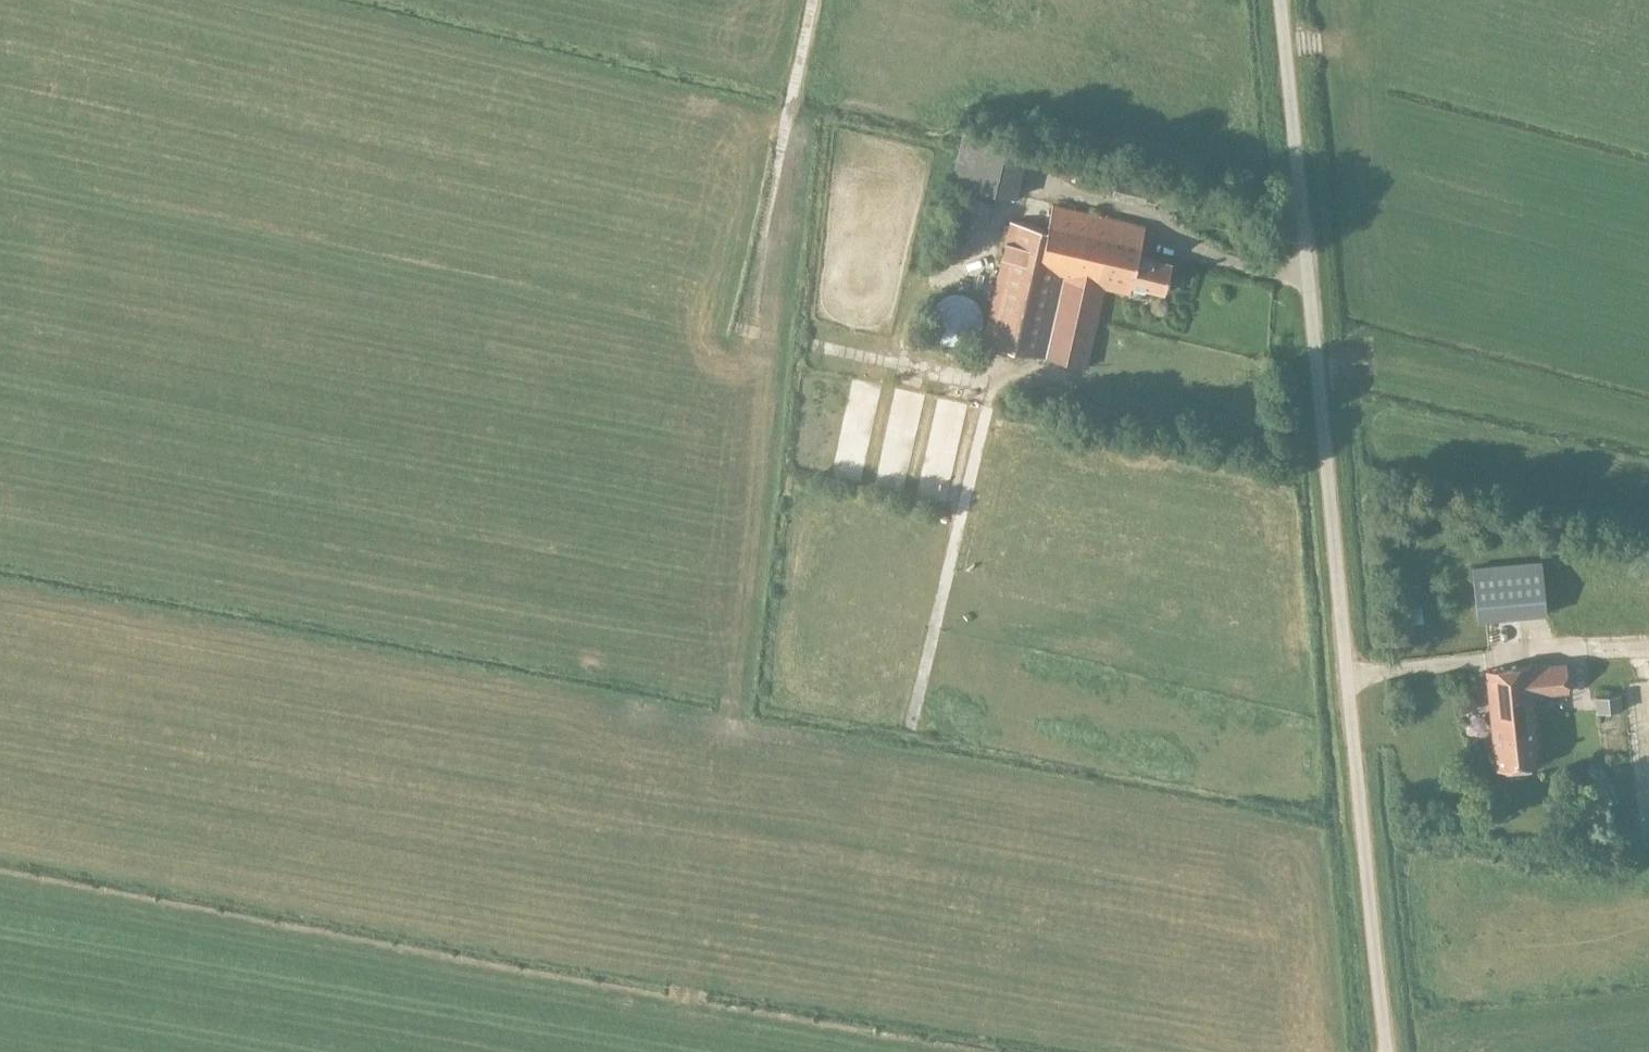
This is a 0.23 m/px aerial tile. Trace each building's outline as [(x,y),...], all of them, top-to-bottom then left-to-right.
[(1052,204),(1046,229),(1010,220),(981,341),(1086,365),(1105,288),(1131,294),(1134,283),(1165,291),(1171,263),(1137,255),(1144,226),(1052,204)] [(983,321),(983,318),(983,316),(982,314),(982,312),(981,309),(980,307),(979,305),(978,303),(977,302),(975,300),(974,298),(972,297),(968,295),(964,293),(961,293),(957,292),(952,293),(950,293),(946,295),(944,296),(942,297),(940,298),(938,300),(937,302),(936,303),(934,305),(933,307),(932,309),(932,312),(931,314),(931,316),(931,318),(931,321),(931,323),(932,325),(932,327),(933,329),(934,331),(937,335),(938,337),(942,340),(944,341),(946,342),(948,343),(952,344),(957,344),(959,344),(961,344),(964,343),(966,343),(970,341),(974,338),(975,337),(977,335),(978,333),(979,331),(980,329),(981,327),(982,325),(982,323),(983,321)] [(1546,612),(1541,560),(1472,566),(1477,618),(1546,612)] [(1412,669),(1424,669),(1425,652),(1413,652),(1412,669)] [(1528,664),(1486,669),(1497,768),(1539,764),(1532,694),(1569,690),(1566,662),(1529,667),(1528,664)] [(1596,696),(1598,711),(1621,709),(1620,694),(1596,696)]
